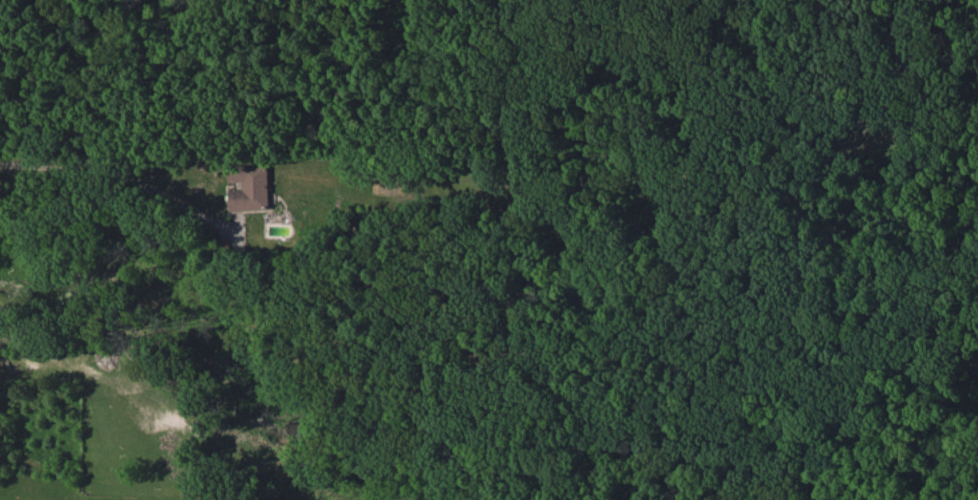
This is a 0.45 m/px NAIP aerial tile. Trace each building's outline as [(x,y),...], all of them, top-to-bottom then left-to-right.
[(231,210),(270,210),(269,163),(230,164),(230,182),(243,182),(243,189),(230,189),(231,210)]
